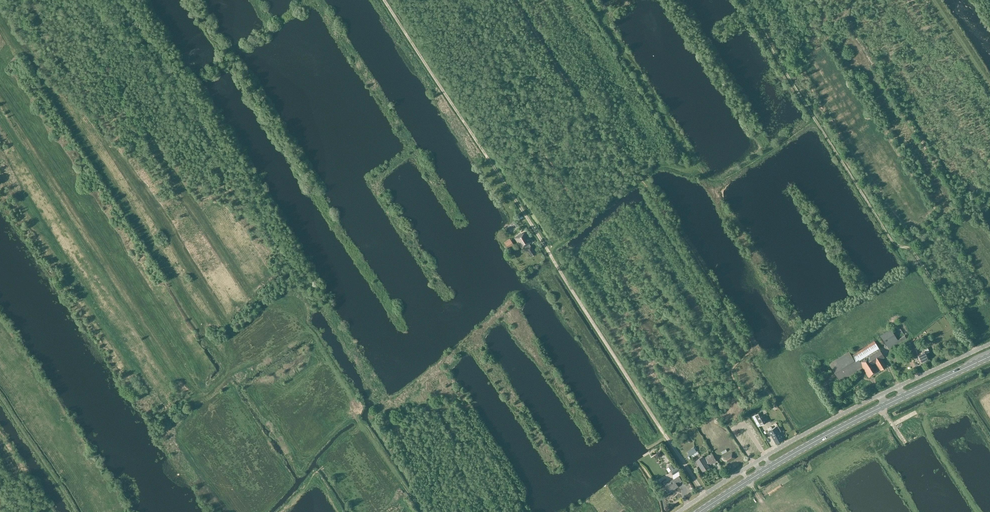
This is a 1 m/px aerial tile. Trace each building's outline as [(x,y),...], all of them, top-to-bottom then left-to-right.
[(525,246),(532,256),(536,253),(529,244),(532,242),(526,231),(515,238),(522,249),(525,246)] [(504,243),(508,249),(514,245),(510,239),(504,243)] [(891,329),(890,330),(880,335),(888,348),(899,342),(900,343),(906,339),(899,326),(892,331),(891,329)] [(872,375),(872,376),(887,367),(882,359),(885,357),(874,341),(852,356),(849,352),(829,364),(840,382),(862,368),(868,378),(872,375)] [(903,348),(905,352),(913,347),(911,343),(903,348)] [(917,355),(921,363),(929,359),(926,354),(925,351),(924,349),(921,344),(916,346),(917,347),(916,348),(919,354),(917,355)] [(758,422),(760,426),(768,422),(763,414),(767,412),(765,409),(754,416),(755,418),(757,422),(758,422)] [(771,426),(768,428),(776,444),(783,440),(779,432),(781,431),(778,426),(772,429),(771,426)] [(724,457),(728,463),(736,458),(732,452),(724,457)] [(698,465),(702,471),(709,467),(708,464),(710,463),(711,464),(717,461),(713,455),(707,459),(709,462),(707,463),(703,456),(694,462),(696,466),(698,465)] [(679,476),(664,486),(660,488),(663,493),(667,490),(668,493),(678,486),(677,484),(682,481),(679,476)]
